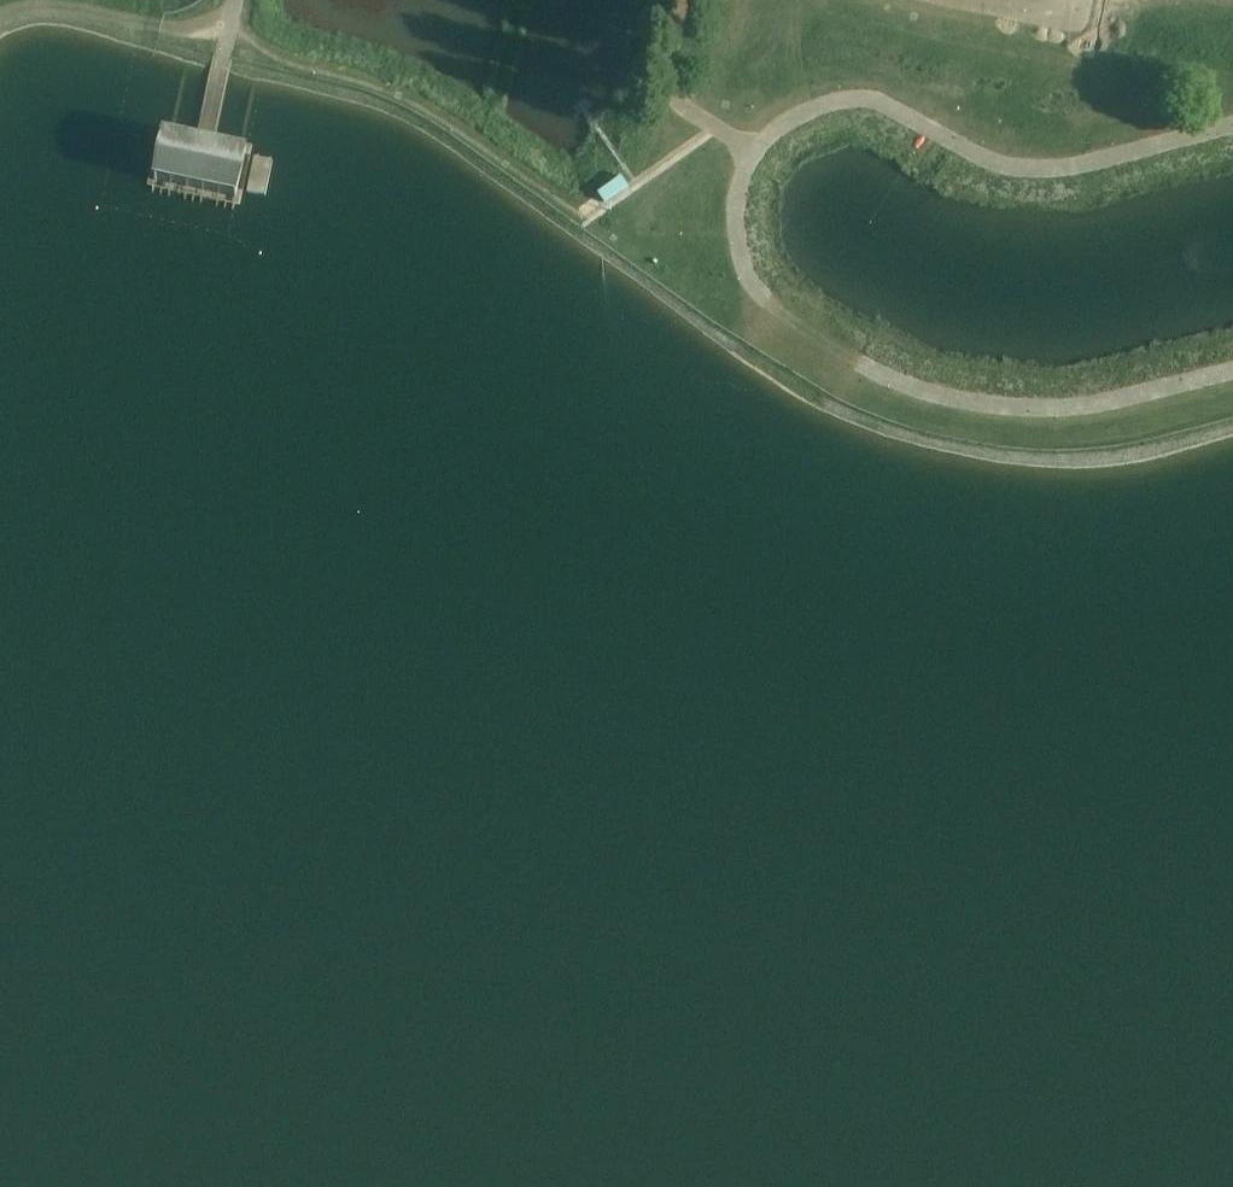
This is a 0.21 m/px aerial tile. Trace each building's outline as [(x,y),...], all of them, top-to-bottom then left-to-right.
[(235,198),(246,151),(204,141),(164,133),(154,181),(235,198)] [(606,202),(629,187),(622,177),(599,193),(606,202)]
